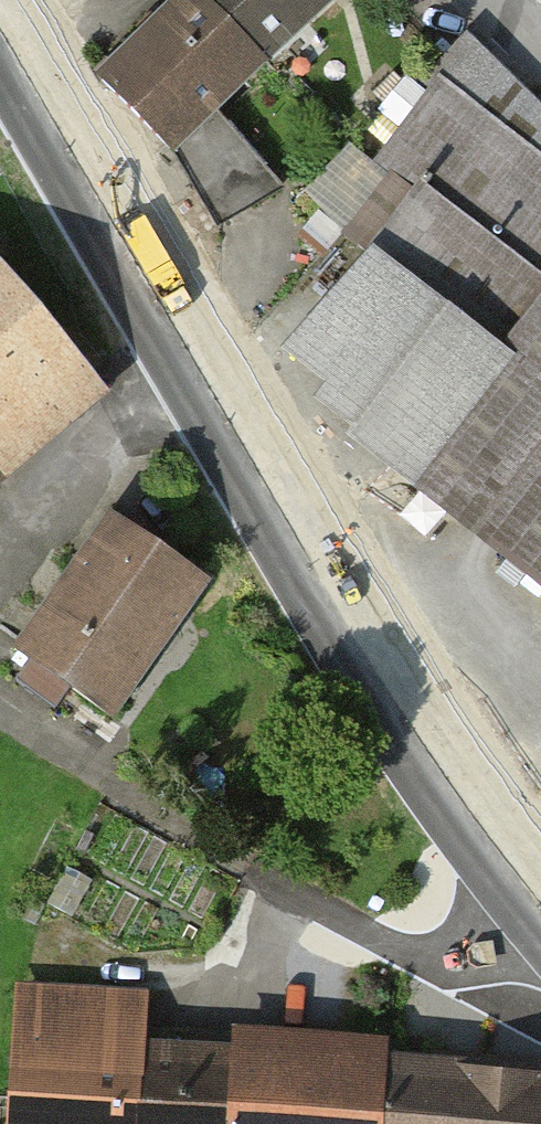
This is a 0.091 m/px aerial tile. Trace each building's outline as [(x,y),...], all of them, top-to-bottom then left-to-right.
[(101,80),(170,147),(261,55),(206,0),(184,0),(101,80)] [(261,55),(323,0),(206,0),(261,55)] [(411,478),(540,308),(540,168),(440,91),(384,158),(400,170),(342,233),(375,259),(294,350),(338,386),(324,401),(362,429),(357,437),(411,478)] [(0,245),(0,437),(95,358),(0,245)] [(268,326),(289,345),(337,289),(316,271),(268,326)] [(413,476),(540,574),(540,311),(413,476)] [(115,716),(215,568),(104,493),(4,641),(115,716)] [(13,977),(4,1123),(226,1123),(232,1044),(145,1039),(148,986),(13,977)] [(238,1020),(230,1123),(374,1123),(380,1030),(238,1020)] [(379,1052),(375,1123),(470,1123),(474,1057),(379,1052)] [(474,1057),(470,1123),(540,1123),(540,1061),(474,1057)]
